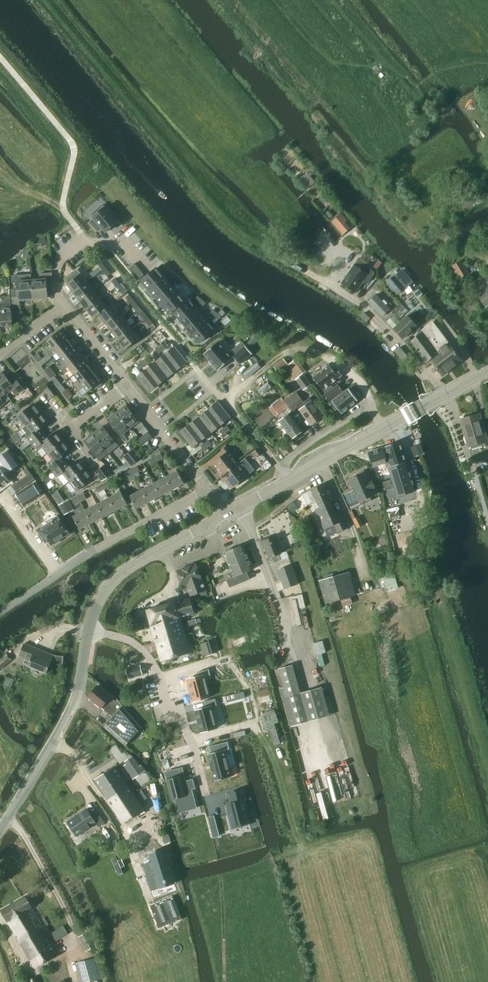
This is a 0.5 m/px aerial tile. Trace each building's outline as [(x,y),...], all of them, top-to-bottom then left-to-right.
[(95,219),(90,222),(98,232),(102,228),(103,228),(106,232),(118,223),(103,205),(91,214),(95,219)] [(331,222),(335,228),(340,232),(342,235),(342,234),(343,235),(344,234),(350,229),(345,223),(347,221),(345,219),(340,213),(337,216),(332,221),(331,222)] [(39,242),(43,247),(48,243),(44,238),(39,242)] [(308,250),(305,254),(317,263),(321,259),(317,256),(316,256),(308,250)] [(459,278),(468,273),(461,261),(452,266),(459,278)] [(103,271),(107,268),(102,262),(98,265),(100,267),(103,271)] [(369,282),(375,274),(374,272),(366,265),(362,270),(355,265),(342,283),(355,292),(364,279),(369,282)] [(100,267),(93,273),(96,277),(103,271),(100,267)] [(111,274),(107,268),(103,271),(108,277),(111,274)] [(156,298),(171,285),(164,277),(157,268),(142,281),(149,289),(156,298)] [(68,285),(74,294),(88,283),(82,274),(81,275),(78,271),(73,275),(72,274),(66,279),(69,284),(68,285)] [(388,282),(386,283),(393,290),(401,283),(404,281),(406,279),(399,271),(394,276),(388,282)] [(33,281),(34,298),(48,297),(47,286),(53,286),(52,273),(40,274),(40,280),(33,281)] [(12,276),(13,283),(17,283),(17,290),(13,290),(14,304),(20,304),(19,299),(34,298),(33,281),(32,275),(12,276)] [(487,306),(487,276),(487,275),(471,285),(478,296),(477,296),(485,308),(487,306)] [(112,281),(117,287),(121,284),(116,278),(112,281)] [(81,302),(95,291),(88,283),(74,294),(81,302)] [(125,290),(121,284),(117,287),(122,293),(125,290)] [(156,298),(163,306),(170,314),(173,312),(173,311),(185,302),(185,301),(178,293),(171,285),(156,298)] [(88,310),(101,300),(95,291),(81,302),(88,310)] [(126,298),(130,304),(134,301),(130,295),(126,298)] [(13,325),(11,302),(11,296),(0,297),(0,326),(13,325)] [(382,317),(389,310),(376,296),(368,303),(382,317)] [(180,319),(195,307),(188,299),(185,301),(185,302),(173,311),(173,312),(180,319)] [(99,315),(108,308),(101,300),(88,310),(94,319),(99,315)] [(139,307),(134,301),(130,304),(135,310),(139,307)] [(105,323),(119,312),(113,304),(108,308),(99,315),(105,323)] [(392,312),(395,315),(397,313),(401,318),(408,311),(401,304),(392,312)] [(186,327),(201,315),(195,307),(180,319),(186,327)] [(140,314),(144,320),(148,316),(144,311),(140,314)] [(105,323),(112,332),(126,321),(119,312),(105,323)] [(403,320),(401,318),(397,313),(395,315),(387,322),(393,329),(403,320)] [(369,324),(372,320),(365,314),(362,317),(369,324)] [(193,335),(208,322),(201,315),(186,327),(193,335)] [(153,322),(148,316),(144,320),(149,325),(153,322)] [(399,324),(398,326),(407,336),(418,326),(409,316),(399,324)] [(118,340),(132,329),(126,321),(112,332),(118,340)] [(200,343),(215,331),(208,322),(193,335),(200,343)] [(434,325),(426,331),(447,358),(455,351),(434,325)] [(139,338),(132,329),(118,340),(125,349),(139,338)] [(49,354),(68,338),(61,330),(47,341),(52,346),(46,350),(49,354)] [(427,362),(438,354),(421,333),(411,342),(422,356),(418,359),(423,365),(427,362)] [(61,358),(75,347),(68,338),(49,354),(51,357),(57,352),(61,358)] [(234,357),(240,364),(252,354),(245,347),(238,352),(235,349),(228,355),(217,342),(204,353),(218,370),(234,357)] [(62,371),(82,355),(75,347),(61,358),(65,363),(59,368),(62,371)] [(174,347),(166,354),(178,370),(187,362),(175,347),(174,347)] [(400,347),(395,351),(406,362),(410,359),(400,347)] [(441,352),(433,359),(439,366),(447,359),(441,352)] [(162,357),(156,362),(168,377),(174,373),(178,370),(166,354),(162,357)] [(74,375),(88,364),(82,355),(62,371),(65,374),(70,370),(74,375)] [(140,368),(147,363),(144,358),(137,364),(140,368)] [(283,359),(274,366),(278,372),(288,364),(283,359)] [(149,367),(137,377),(149,392),(162,382),(168,377),(156,362),(149,367)] [(75,388),(95,372),(88,364),(74,375),(79,380),(73,384),(75,388)] [(323,369),(313,377),(323,390),(342,375),(336,368),(333,371),(329,365),(327,366),(326,365),(323,367),(323,368),(323,369)] [(7,394),(12,391),(16,395),(24,389),(16,379),(12,383),(3,371),(0,374),(0,386),(7,394)] [(102,381),(95,372),(75,388),(78,391),(84,386),(88,392),(102,381)] [(297,380),(304,390),(311,385),(304,375),(297,380)] [(268,383),(258,391),(262,396),(272,388),(268,383)] [(329,402),(330,402),(340,393),(339,392),(342,390),(338,385),(334,389),(332,386),(325,392),(327,394),(324,396),(329,402)] [(50,400),(55,396),(48,387),(43,391),(50,400)] [(347,388),(330,402),(331,403),(334,408),(337,406),(342,413),(357,401),(357,400),(357,398),(355,395),(352,395),(347,388)] [(30,391),(25,396),(29,401),(34,396),(30,391)] [(284,400),(289,408),(292,411),(297,407),(311,426),(323,417),(309,398),(303,402),(296,392),(284,400)] [(289,408),(284,400),(273,407),(279,415),(289,408)] [(219,402),(209,409),(221,425),(231,418),(219,402)] [(26,425),(42,413),(35,404),(19,417),(26,425)] [(118,412),(130,428),(139,421),(127,405),(118,412)] [(212,432),(221,425),(209,409),(200,417),(212,432)] [(118,412),(108,420),(122,438),(126,435),(124,433),(130,428),(118,412)] [(32,443),(41,436),(37,431),(49,421),(42,413),(26,425),(31,432),(29,433),(28,434),(28,436),(29,437),(28,438),(32,443)] [(292,439),(303,432),(290,414),(279,421),(292,439)] [(479,415),(464,419),(468,432),(465,434),(470,451),(483,447),(481,442),(487,441),(479,415)] [(200,417),(191,424),(203,439),(212,432),(200,417)] [(203,439),(191,424),(180,432),(190,445),(187,447),(193,455),(198,452),(194,446),(203,439)] [(94,434),(109,453),(118,446),(103,426),(94,434)] [(47,453),(64,441),(57,432),(45,441),(41,436),(32,443),(36,448),(37,448),(38,448),(40,449),(41,449),(43,447),(47,453)] [(143,445),(152,438),(148,433),(139,439),(143,445)] [(16,434),(13,437),(17,443),(21,440),(16,434)] [(100,461),(109,453),(94,434),(84,441),(100,461)] [(50,466),(54,471),(63,464),(59,458),(71,449),(64,441),(47,453),(52,460),(48,463),(50,466)] [(399,442),(381,448),(388,468),(396,465),(396,461),(405,458),(399,442)] [(149,454),(154,450),(149,444),(144,448),(149,454)] [(223,476),(238,463),(230,452),(232,451),(228,447),(222,451),(225,455),(213,464),(223,476)] [(258,448),(251,454),(255,459),(262,453),(258,448)] [(129,452),(136,462),(141,458),(134,449),(129,452)] [(419,449),(412,451),(414,457),(419,455),(421,455),(419,449)] [(376,450),(365,455),(367,459),(366,459),(368,463),(369,462),(370,466),(380,463),(383,469),(387,468),(381,451),(376,452),(376,450)] [(11,481),(4,472),(7,470),(9,473),(19,466),(8,451),(0,457),(0,459),(1,460),(0,461),(0,488),(11,481)] [(131,466),(136,462),(129,452),(124,457),(131,466)] [(158,461),(155,457),(149,460),(151,465),(158,461)] [(63,464),(54,471),(58,476),(63,473),(70,482),(86,469),(79,460),(69,467),(65,462),(63,464)] [(247,476),(238,463),(223,476),(232,487),(247,476)] [(392,479),(384,482),(386,487),(395,484),(399,495),(415,490),(406,463),(389,469),(392,479)] [(106,465),(101,469),(108,478),(113,474),(106,465)] [(138,466),(132,469),(134,474),(140,471),(138,466)] [(93,478),(86,469),(70,482),(77,491),(93,478)] [(102,481),(108,478),(101,469),(96,472),(102,481)] [(134,474),(132,469),(125,472),(128,477),(134,474)] [(178,471),(166,477),(172,489),(184,483),(178,471)] [(369,481),(364,471),(356,474),(357,477),(350,480),(354,489),(342,494),(350,511),(372,501),(371,497),(375,495),(373,490),(376,489),(372,480),(369,481)] [(17,492),(35,480),(31,474),(12,486),(17,492)] [(172,489),(166,477),(154,483),(161,496),(172,489)] [(161,496),(154,483),(142,489),(149,502),(161,496)] [(330,501),(330,502),(335,500),(328,483),(309,492),(314,503),(318,501),(324,498),(327,503),(330,501)] [(149,502),(142,489),(130,496),(137,508),(149,502)] [(121,492),(109,498),(115,510),(127,504),(121,492)] [(115,510),(109,498),(97,505),(104,516),(115,510)] [(318,501),(321,508),(317,510),(325,529),(334,525),(338,532),(349,527),(342,512),(336,515),(330,502),(330,501),(327,503),(324,498),(318,501)] [(47,499),(31,509),(38,520),(54,510),(47,499)] [(65,515),(74,510),(69,500),(60,505),(65,515)] [(293,502),(287,507),(292,513),(297,508),(293,502)] [(397,504),(387,506),(390,520),(400,518),(397,504)] [(104,516),(97,505),(86,511),(92,522),(104,516)] [(92,522),(86,511),(74,517),(80,529),(92,522)] [(59,539),(68,533),(58,517),(54,520),(53,518),(47,522),(48,524),(39,530),(45,540),(48,539),(52,544),(54,544),(59,541),(59,539)] [(317,544),(313,536),(307,538),(311,546),(317,544)] [(275,537),(271,539),(270,537),(261,540),(264,549),(266,548),(269,557),(273,556),(275,562),(281,560),(279,554),(281,553),(275,537)] [(323,544),(317,546),(319,554),(325,552),(323,544)] [(243,545),(224,553),(234,576),(227,579),(230,588),(250,579),(247,572),(253,569),(243,545)] [(191,596),(206,591),(196,564),(178,571),(183,586),(187,584),(191,596)] [(298,584),(293,569),(280,574),(285,589),(298,584)] [(343,574),(319,580),(326,604),(350,597),(343,574)] [(177,602),(181,617),(195,613),(191,598),(177,602)] [(177,602),(165,605),(169,620),(181,617),(177,602)] [(191,652),(181,617),(169,620),(165,605),(147,610),(161,661),(191,652)] [(215,648),(212,636),(200,639),(203,652),(215,648)] [(63,663),(63,656),(54,655),(54,656),(24,644),(19,656),(31,661),(29,666),(47,673),(52,662),(54,662),(63,663)] [(13,660),(8,654),(0,660),(0,671),(13,660)] [(293,665),(279,669),(285,687),(280,689),(291,726),(308,722),(300,694),(293,665)] [(200,681),(195,682),(200,700),(205,699),(214,697),(208,679),(213,677),(211,671),(198,675),(200,681)] [(126,746),(142,727),(123,706),(122,707),(98,686),(89,696),(113,717),(104,727),(126,746)] [(246,698),(244,691),(234,694),(235,701),(246,698)] [(211,708),(204,710),(208,726),(222,723),(218,707),(222,706),(220,700),(209,703),(211,708)] [(276,747),(282,745),(274,720),(263,724),(266,732),(271,731),(276,747)] [(218,755),(214,756),(221,784),(241,779),(232,744),(216,748),(218,755)] [(135,758),(126,763),(136,779),(148,771),(145,766),(142,768),(135,758)] [(124,823),(144,809),(115,766),(95,780),(124,823)] [(183,774),(171,777),(180,805),(185,802),(185,811),(197,808),(193,790),(196,790),(194,779),(185,782),(183,774)] [(238,806),(233,808),(234,818),(233,819),(236,830),(248,827),(248,830),(254,828),(253,826),(255,825),(245,791),(233,795),(238,806)] [(98,827),(105,823),(97,811),(91,815),(87,808),(67,821),(76,836),(96,823),(98,827)] [(123,849),(119,839),(114,841),(118,851),(123,849)] [(112,859),(119,875),(127,872),(120,855),(112,859)] [(162,857),(148,862),(150,866),(145,868),(150,881),(154,879),(156,884),(169,879),(162,857)] [(1,910),(30,958),(41,951),(38,945),(49,938),(25,896),(1,910)] [(181,920),(172,897),(150,905),(159,929),(181,920)] [(64,926),(50,934),(54,942),(69,934),(64,926)] [(58,954),(49,938),(38,945),(41,951),(30,958),(35,968),(58,954)] [(92,938),(82,943),(86,952),(86,951),(96,946),(92,938)] [(76,964),(81,981),(86,981),(100,978),(94,959),(76,964)]
